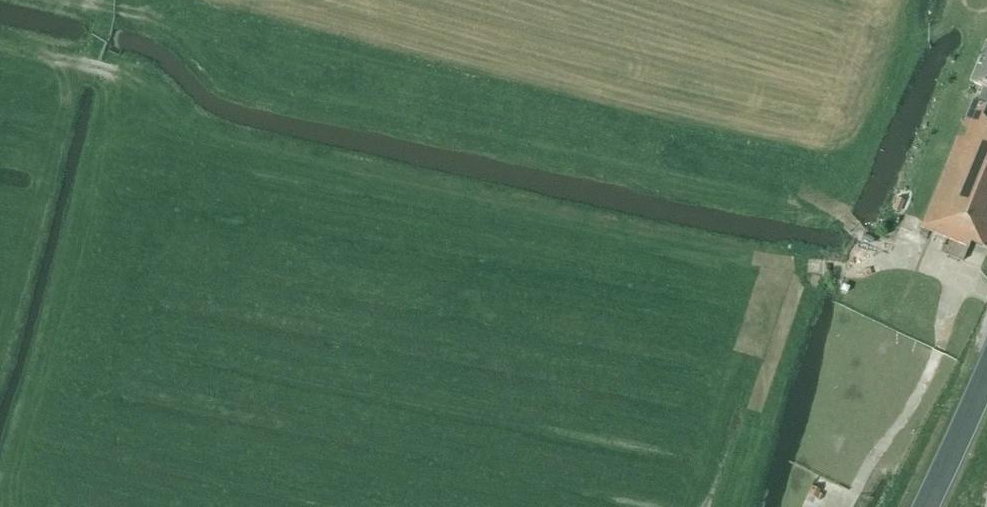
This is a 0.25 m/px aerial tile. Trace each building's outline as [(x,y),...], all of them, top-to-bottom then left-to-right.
[(983,46),(968,85),(982,90),(977,105),(972,104),(921,228),(950,240),(944,254),(962,262),(970,242),(986,249),(986,47),(983,46)] [(892,209),(900,212),(904,201),(897,198),(892,209)]
